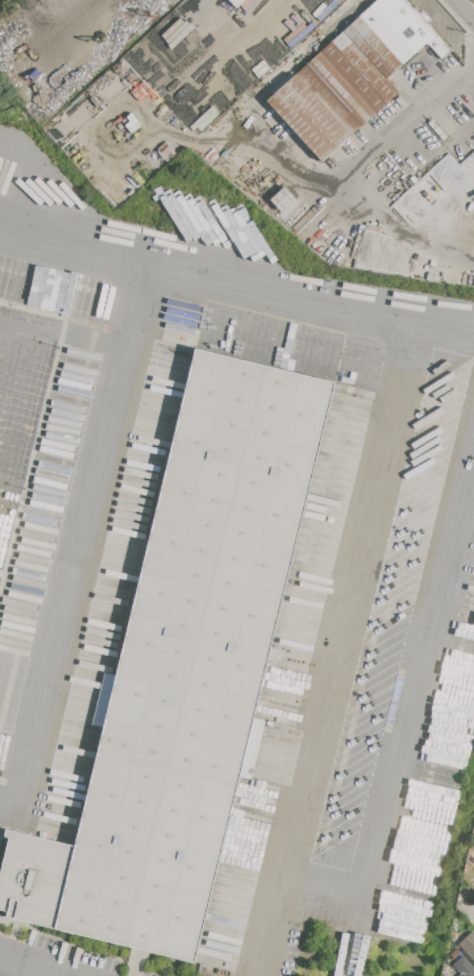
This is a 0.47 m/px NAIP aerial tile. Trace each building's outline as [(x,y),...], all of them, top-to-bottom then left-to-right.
[(50,88),(148,0),(175,0),(62,102),(50,88)] [(237,9),(247,0),(229,0),(237,9)] [(361,15),(378,0),(407,0),(452,50),(441,60),(426,43),(404,63),(361,15)] [(295,74),(343,31),(361,15),(404,63),(387,79),(398,91),(351,135),(295,74)] [(266,101),(295,74),(351,135),(322,162),(266,101)] [(269,201),(285,186),(297,199),(281,213),(269,201)] [(200,968),(0,920),(0,859),(7,830),(75,846),(193,347),(338,382),(200,968)] [(471,930),(473,933),(473,961),(458,944),(463,939),(462,938),(471,930)] [(463,955),(473,967),(473,975),(458,975),(461,973),(453,965),(463,955)]
